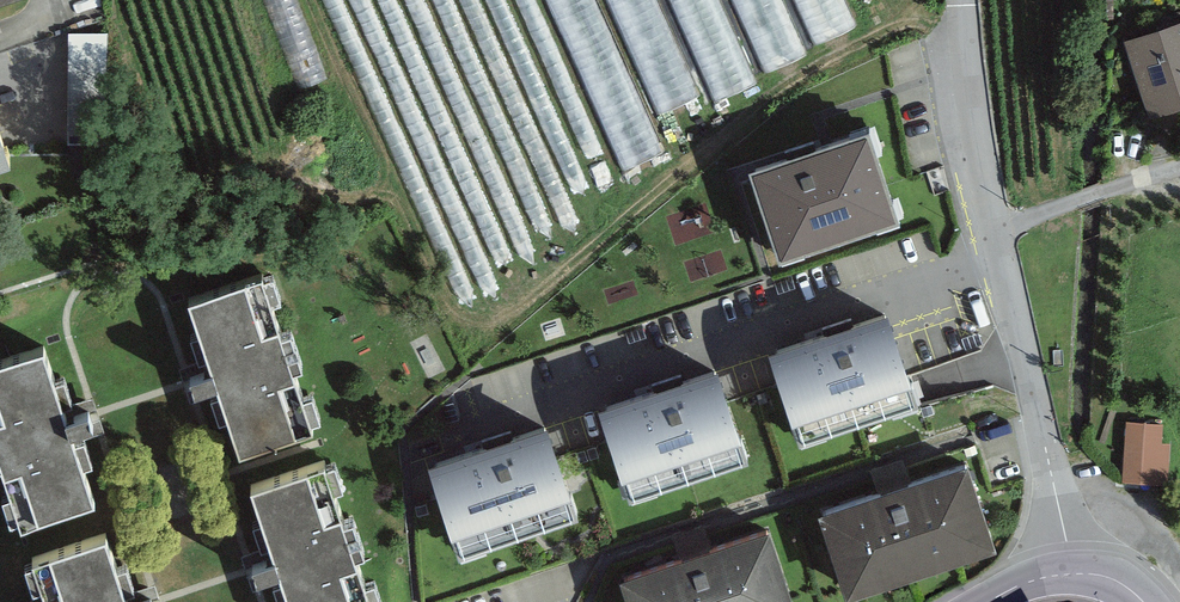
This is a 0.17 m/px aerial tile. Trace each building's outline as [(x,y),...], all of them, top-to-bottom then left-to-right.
[(582,157),(623,170),(664,151),(717,102),(865,33),(850,0),(512,0),(582,157)] [(1125,36),(1150,112),(1179,102),(1179,18),(1125,36)] [(105,34),(70,33),(68,140),(103,140),(105,34)] [(12,161),(0,123),(0,165),(12,161)] [(872,123),(753,161),(782,253),(901,215),(872,123)] [(266,274),(190,298),(242,457),(318,433),(266,274)] [(892,305),(772,344),(803,440),(923,402),(892,305)] [(0,365),(0,460),(24,531),(101,505),(48,349),(0,365)] [(720,361),(600,399),(631,495),(751,457),(720,361)] [(550,418),(430,456),(461,552),(581,514),(550,418)] [(1164,420),(1127,418),(1123,479),(1167,482),(1170,441),(1163,440),(1164,420)] [(973,460),(818,508),(845,596),(1000,548),(973,460)] [(254,490),(292,601),(379,601),(332,464),(254,490)] [(624,570),(634,601),(801,601),(777,524),(624,570)] [(31,559),(44,601),(128,601),(106,535),(31,559)]
